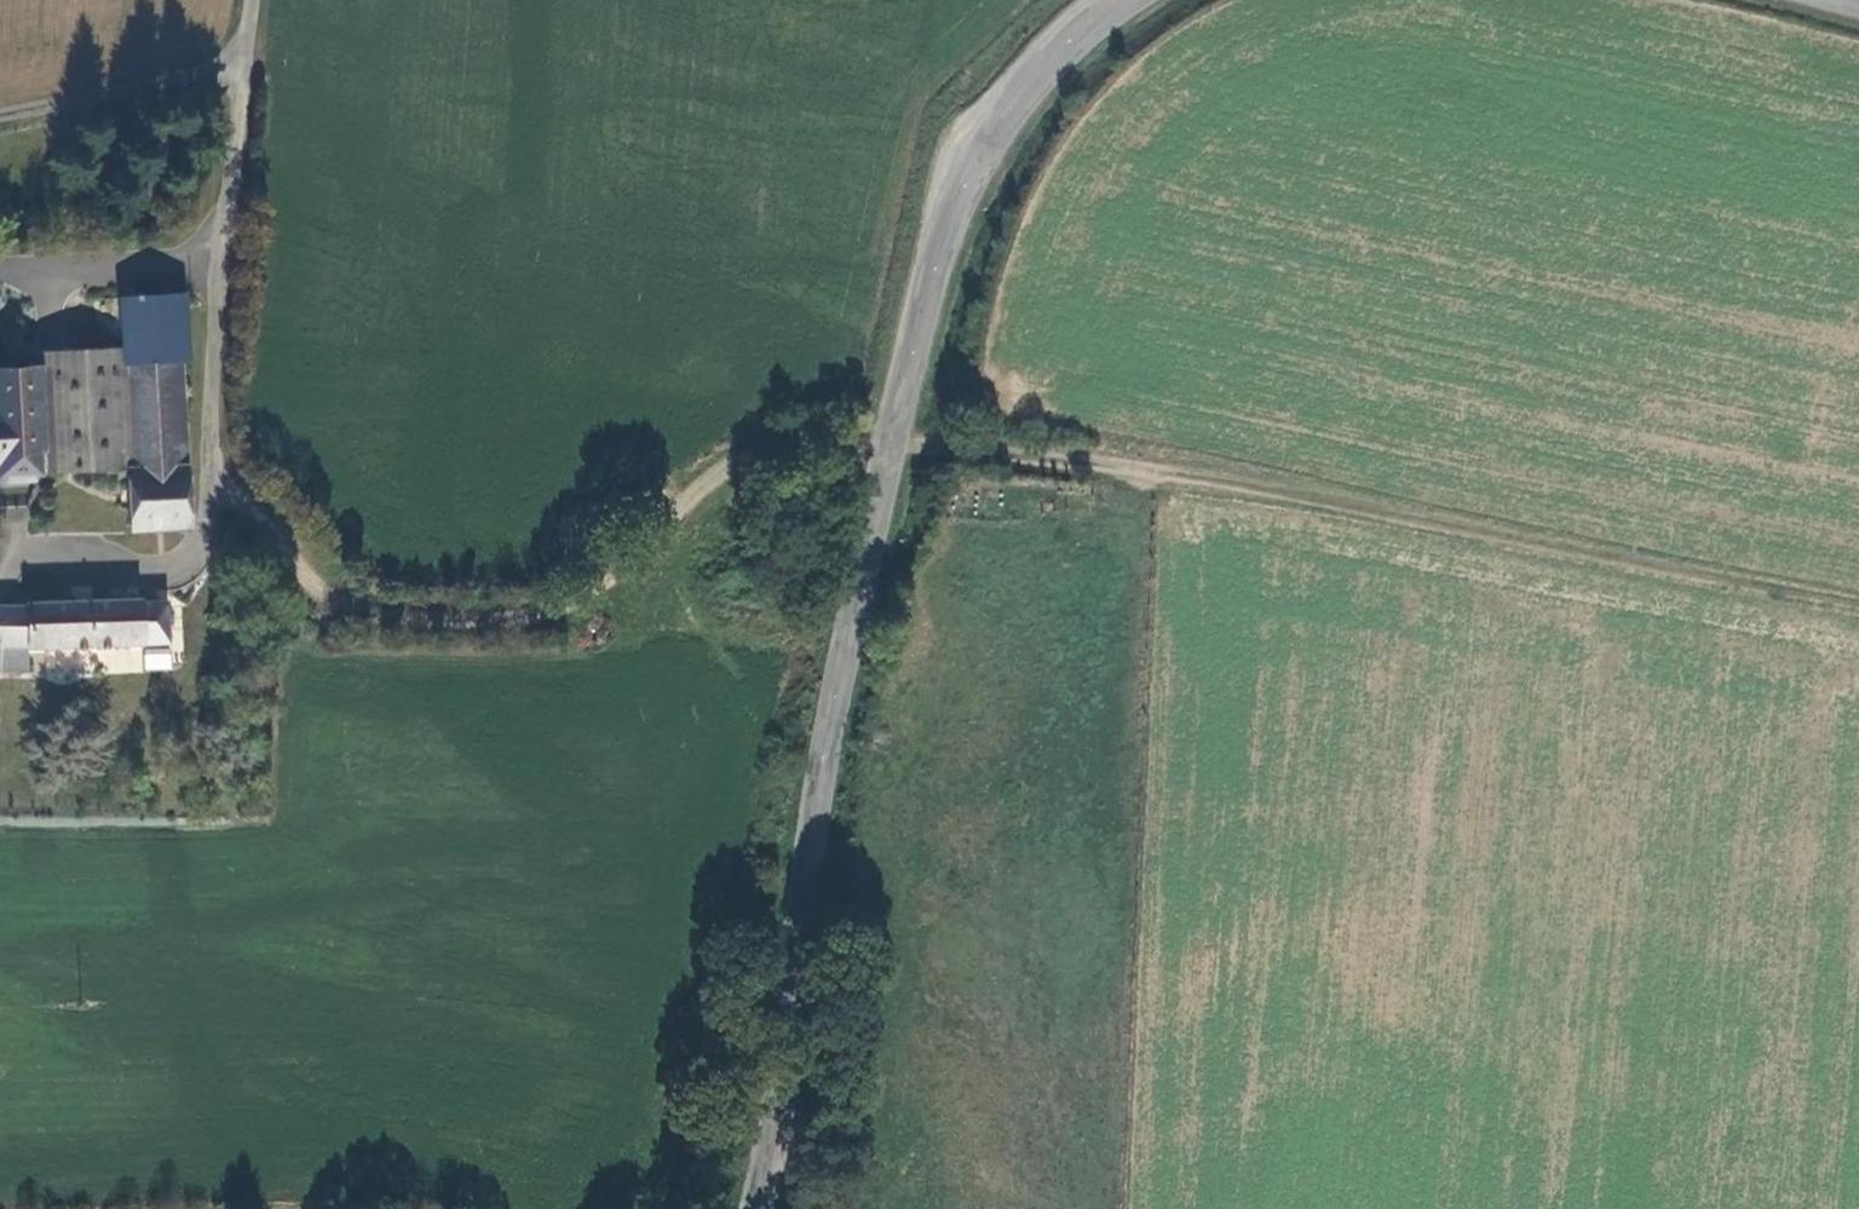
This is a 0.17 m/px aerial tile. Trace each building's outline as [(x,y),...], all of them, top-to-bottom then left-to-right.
[(38,472),(37,449),(43,449),(44,471),(126,467),(130,529),(188,526),(179,357),(187,356),(184,293),(119,297),(122,346),(37,351),(38,366),(0,368),(0,474),(38,472)] [(141,649),(141,646),(168,645),(166,604),(139,606),(139,602),(24,606),(24,610),(0,610),(0,672),(27,673),(26,653),(141,649)]
